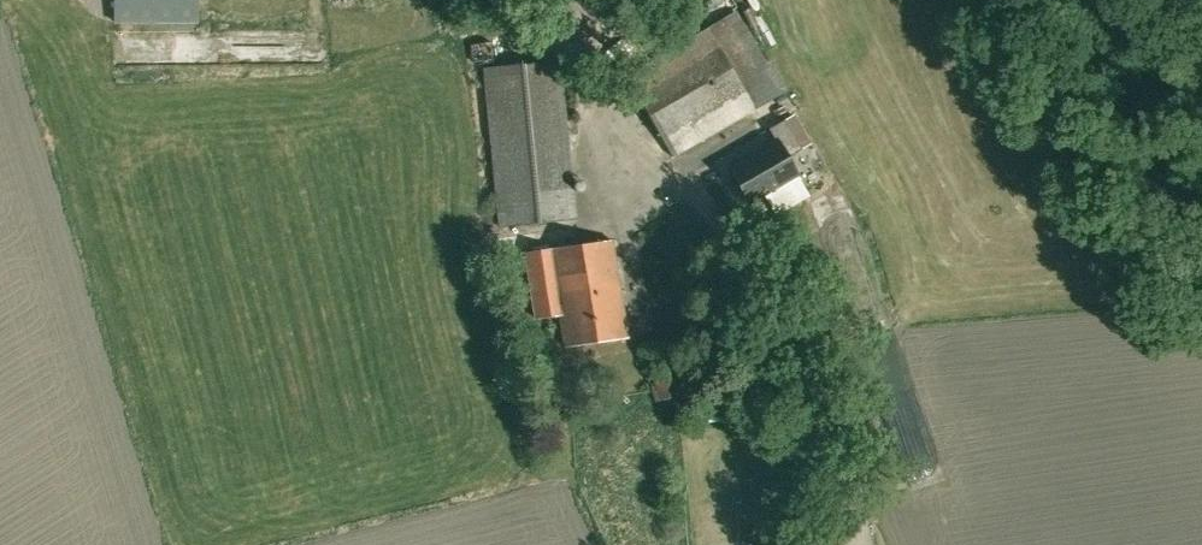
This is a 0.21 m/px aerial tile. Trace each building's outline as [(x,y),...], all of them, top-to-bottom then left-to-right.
[(736,9),(707,27),(755,108),(787,90),(768,56),(765,58),(736,9)] [(707,28),(624,76),(671,155),(753,107),(707,28)] [(574,217),(559,60),(483,68),(499,225),(574,217)] [(767,126),(775,139),(728,166),(731,170),(727,171),(737,187),(740,185),(748,200),(796,172),(786,155),(801,146),(783,116),(767,126)] [(627,336),(612,239),(525,252),(535,317),(559,315),(564,346),(627,336)] [(778,259),(796,282),(819,267),(801,244),(778,259)] [(639,350),(656,400),(690,388),(673,338),(639,350)]
